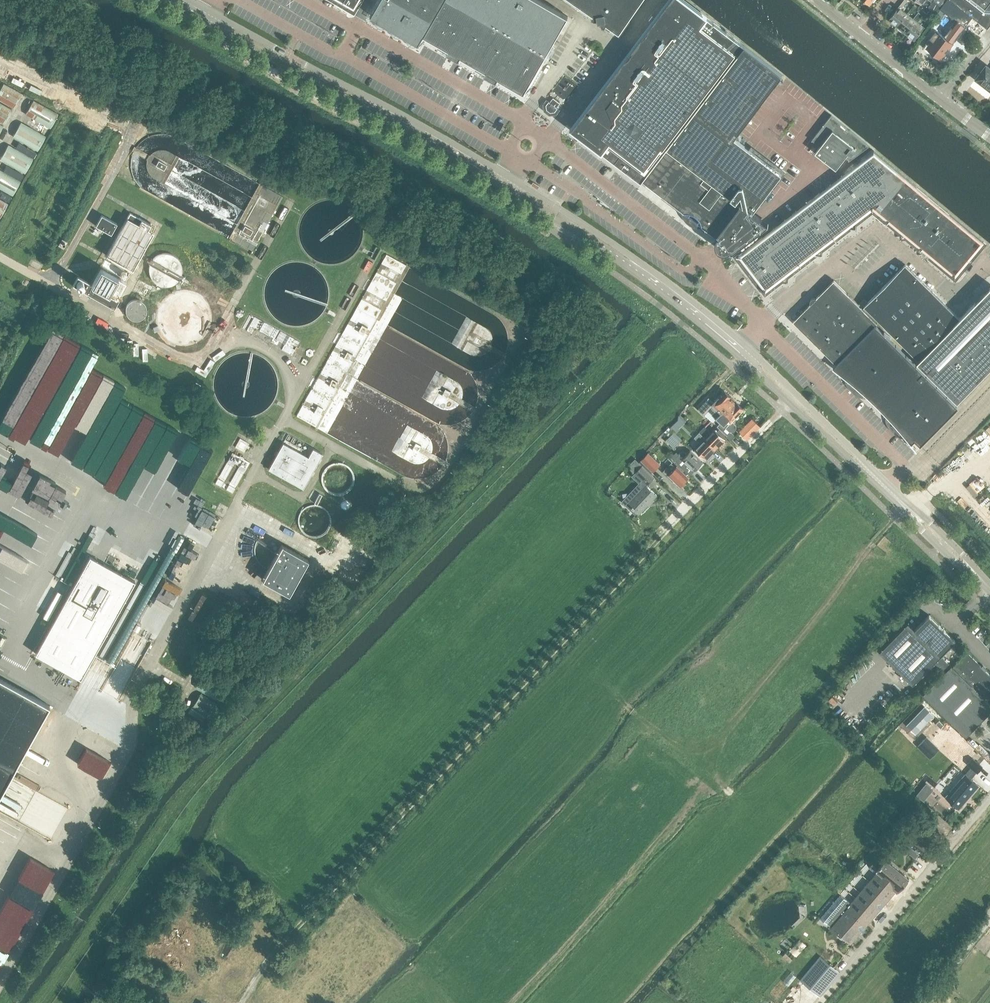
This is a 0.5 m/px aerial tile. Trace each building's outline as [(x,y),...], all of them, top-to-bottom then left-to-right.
[(372,15),(380,20),(379,22),(380,24),(382,25),(384,25),(386,23),(395,29),(395,31),(396,33),(398,34),(400,34),(402,33),(411,38),(411,40),(412,42),(413,43),(416,43),(417,42),(420,43),(425,34),(445,0),(380,0),(372,15)] [(425,34),(449,48),(450,51),(458,55),(462,54),(488,69),(489,73),(495,77),(499,76),(525,91),(540,65),(568,15),(541,0),(445,0),(425,34)] [(571,129),(572,130),(573,129),(581,134),(581,138),(584,142),(587,145),(588,145),(590,146),(593,146),(595,145),(603,151),(601,152),(602,153),(604,151),(642,181),(644,179),(745,45),(686,1),(685,0),(668,0),(662,8),(579,119),(571,129)] [(629,19),(642,0),(573,0),(619,32),(629,19)] [(889,19),(897,26),(907,13),(901,8),(908,0),(904,0),(902,2),(899,7),(898,6),(889,19)] [(926,48),(934,54),(935,52),(942,57),(964,27),(972,17),(973,16),(952,0),(948,0),(943,6),(936,15),(936,16),(941,20),(947,13),(957,21),(951,29),(945,37),(937,31),(929,40),(931,42),(926,48)] [(933,2),(929,7),(931,9),(927,13),(934,18),(936,16),(936,15),(943,6),(935,0),(930,0),(933,2)] [(973,16),(988,28),(989,26),(989,0),(952,0),(973,16)] [(934,18),(927,13),(923,10),(921,13),(924,15),(923,15),(925,17),(931,22),(934,18)] [(907,13),(897,26),(906,33),(921,13),(919,12),(914,18),(907,13)] [(921,13),(906,33),(915,39),(924,27),(918,22),(923,15),(924,15),(921,13)] [(739,140),(735,137),(783,74),(756,54),(745,45),(644,179),(671,200),(671,201),(675,204),(676,204),(683,209),(691,215),(687,220),(694,225),(697,220),(704,225),(717,235),(717,234),(720,230),(722,232),(719,234),(719,236),(718,237),(718,238),(718,240),(719,243),(720,245),(721,246),(723,248),(725,248),(727,248),(729,248),(730,248),(733,246),(734,248),(771,220),(755,208),(781,174),(782,173),(781,173),(745,145),(739,140)] [(986,64),(976,78),(982,83),(981,84),(986,88),(987,86),(989,88),(989,67),(986,64)] [(23,94),(5,84),(0,93),(0,100),(15,109),(23,94)] [(561,102),(554,97),(551,101),(550,100),(547,104),(547,109),(551,111),(556,111),(559,107),(557,106),(561,102)] [(52,129),(60,115),(35,100),(27,115),(52,129)] [(14,110),(0,103),(0,121),(6,125),(14,110)] [(870,146),(832,114),(812,140),(813,140),(821,146),(816,152),(837,168),(846,156),(850,159),(849,160),(850,161),(870,146)] [(39,152),(47,137),(22,123),(14,138),(39,152)] [(17,148),(35,157),(37,152),(19,142),(17,148)] [(27,174),(35,159),(10,145),(2,160),(27,174)] [(741,257),(766,290),(874,207),(956,275),(984,241),(877,153),(741,257)] [(7,165),(4,170),(21,180),(24,175),(7,165)] [(22,182),(0,169),(0,189),(14,196),(22,182)] [(671,200),(644,179),(642,181),(681,210),(681,214),(683,219),(685,222),(688,225),(691,227),(696,229),(700,228),(703,227),(718,238),(718,237),(719,236),(719,234),(722,232),(720,230),(717,234),(717,235),(704,225),(704,222),(702,219),(699,215),(696,213),(693,211),(688,209),(683,209),(676,204),(671,200)] [(0,194),(0,198),(9,203),(12,198),(2,192),(0,194)] [(10,204),(0,199),(0,218),(2,219),(10,204)] [(735,211),(737,208),(737,207),(732,203),(728,207),(734,212),(734,211),(735,211)] [(131,213),(107,255),(133,270),(154,232),(152,231),(155,226),(131,213)] [(112,234),(118,223),(102,214),(96,225),(112,234)] [(187,271),(186,267),(185,264),(184,261),(182,259),(179,256),(177,255),(174,254),(171,254),(167,254),(164,255),(161,256),(158,258),(156,261),(154,264),(153,268),(153,270),(153,274),(154,277),(155,280),(157,282),(160,284),(162,286),(165,287),(169,288),(173,287),(176,287),(179,285),(181,283),(183,281),(185,278),(186,274),(187,271)] [(837,363),(875,325),(877,322),(878,320),(897,338),(919,360),(918,361),(958,400),(989,368),(989,287),(960,318),(931,290),(905,264),(862,308),(834,280),(794,320),(837,363)] [(118,298),(127,282),(101,267),(92,284),(90,283),(85,292),(115,309),(120,300),(118,298)] [(213,319),(213,314),(211,309),(209,304),(206,300),(202,296),(197,294),(193,292),(187,292),(181,292),(177,293),(173,295),(168,298),(164,303),(161,308),(159,313),(159,318),(159,323),(161,328),(163,333),(166,337),(170,341),(174,343),(180,345),(185,346),(191,346),(195,344),(199,343),(204,339),(208,334),(211,330),(212,325),(213,319)] [(149,312),(149,310),(148,308),(147,305),(143,303),(139,302),(136,303),(133,305),(131,308),(130,312),(131,316),(133,319),(136,321),(139,322),(141,322),(143,321),(147,319),(148,317),(149,316),(149,312)] [(875,325),(837,363),(835,365),(836,366),(838,364),(849,375),(848,379),(849,382),(851,385),(853,384),(858,390),(857,391),(860,394),(864,394),(868,393),(890,415),(889,419),(890,423),(892,426),(894,425),(900,430),(898,432),(902,433),(905,434),(909,434),(921,445),(959,406),(875,325)] [(735,398),(725,389),(714,401),(709,396),(698,408),(705,414),(709,410),(717,417),(735,398)] [(732,420),(744,407),(735,398),(716,418),(720,422),(718,425),(723,430),(732,439),(737,434),(732,430),(733,429),(735,429),(737,428),(737,426),(736,424),(734,422),(732,420)] [(675,422),(671,426),(677,432),(680,428),(679,427),(675,422)] [(747,424),(740,431),(748,438),(754,432),(747,424)] [(706,438),(716,448),(725,438),(715,429),(712,432),(705,426),(700,432),(707,438),(706,438)] [(675,432),(667,441),(675,448),(683,440),(675,432)] [(707,458),(716,448),(706,438),(707,438),(700,432),(695,437),(702,443),(696,448),(707,458)] [(309,456),(284,442),(269,468),(304,488),(323,453),(314,448),(309,456)] [(704,461),(691,449),(687,453),(684,450),(680,454),(677,451),(673,456),(691,474),(696,469),(704,461)] [(654,472),(662,464),(650,452),(642,460),(654,472)] [(353,478),(353,477),(353,474),(352,471),(350,468),(349,466),(345,464),(343,462),(339,462),(337,461),(335,462),(331,463),(328,465),(325,467),(324,469),(322,471),(322,474),(321,477),(322,481),(322,483),(324,486),(326,488),(328,490),(331,492),(334,493),(337,493),(340,493),(344,492),(347,490),(349,489),(351,486),(352,484),(353,481),(353,478)] [(676,467),(672,462),(663,471),(668,475),(670,474),(681,485),(689,477),(678,465),(676,467)] [(634,496),(628,503),(639,514),(649,504),(648,503),(650,501),(652,503),(654,500),(653,499),(657,495),(647,485),(655,477),(643,465),(633,475),(641,483),(631,493),(634,496)] [(309,499),(318,503),(324,494),(315,489),(309,499)] [(329,520),(329,517),(328,513),(326,511),(325,509),(322,507),(319,505),(317,505),(314,504),(311,505),(307,506),(304,508),(303,509),(301,512),(300,514),(299,517),(299,520),(299,522),(300,525),(301,528),(303,530),(305,532),(308,534),(313,535),(316,535),(319,534),(322,533),(324,531),(326,529),(328,526),(329,523),(329,520)] [(289,593),(308,558),(282,544),(277,554),(263,578),(289,593)] [(135,580),(90,555),(36,653),(81,678),(135,580)] [(880,650),(914,683),(935,662),(946,673),(925,694),(967,735),(989,712),(989,702),(988,700),(989,698),(989,673),(968,651),(954,666),(953,666),(942,655),(956,640),(930,614),(920,625),(915,629),(908,622),(880,650)] [(205,674),(196,687),(222,703),(230,690),(205,674)] [(50,705),(0,676),(0,795),(50,705)] [(201,693),(193,707),(212,718),(220,705),(201,693)] [(925,706),(908,724),(916,733),(934,715),(925,706)] [(206,716),(191,707),(188,712),(203,721),(206,716)] [(191,719),(181,713),(177,718),(188,724),(191,719)] [(191,727),(201,733),(204,729),(194,722),(191,727)] [(927,737),(918,746),(931,758),(939,749),(927,737)] [(968,763),(978,772),(983,766),(973,757),(968,763)] [(946,795),(958,807),(978,784),(965,773),(946,795)] [(927,784),(918,795),(924,800),(933,789),(927,784)] [(910,845),(906,850),(912,855),(916,851),(910,845)] [(841,893),(826,912),(836,920),(832,925),(852,941),(871,918),(876,912),(896,888),(899,891),(910,877),(886,857),(883,861),(877,857),(870,865),(877,872),(852,902),(841,893)] [(823,957),(803,981),(820,995),(828,986),(822,981),(834,967),(834,966),(833,965),(823,957)]
